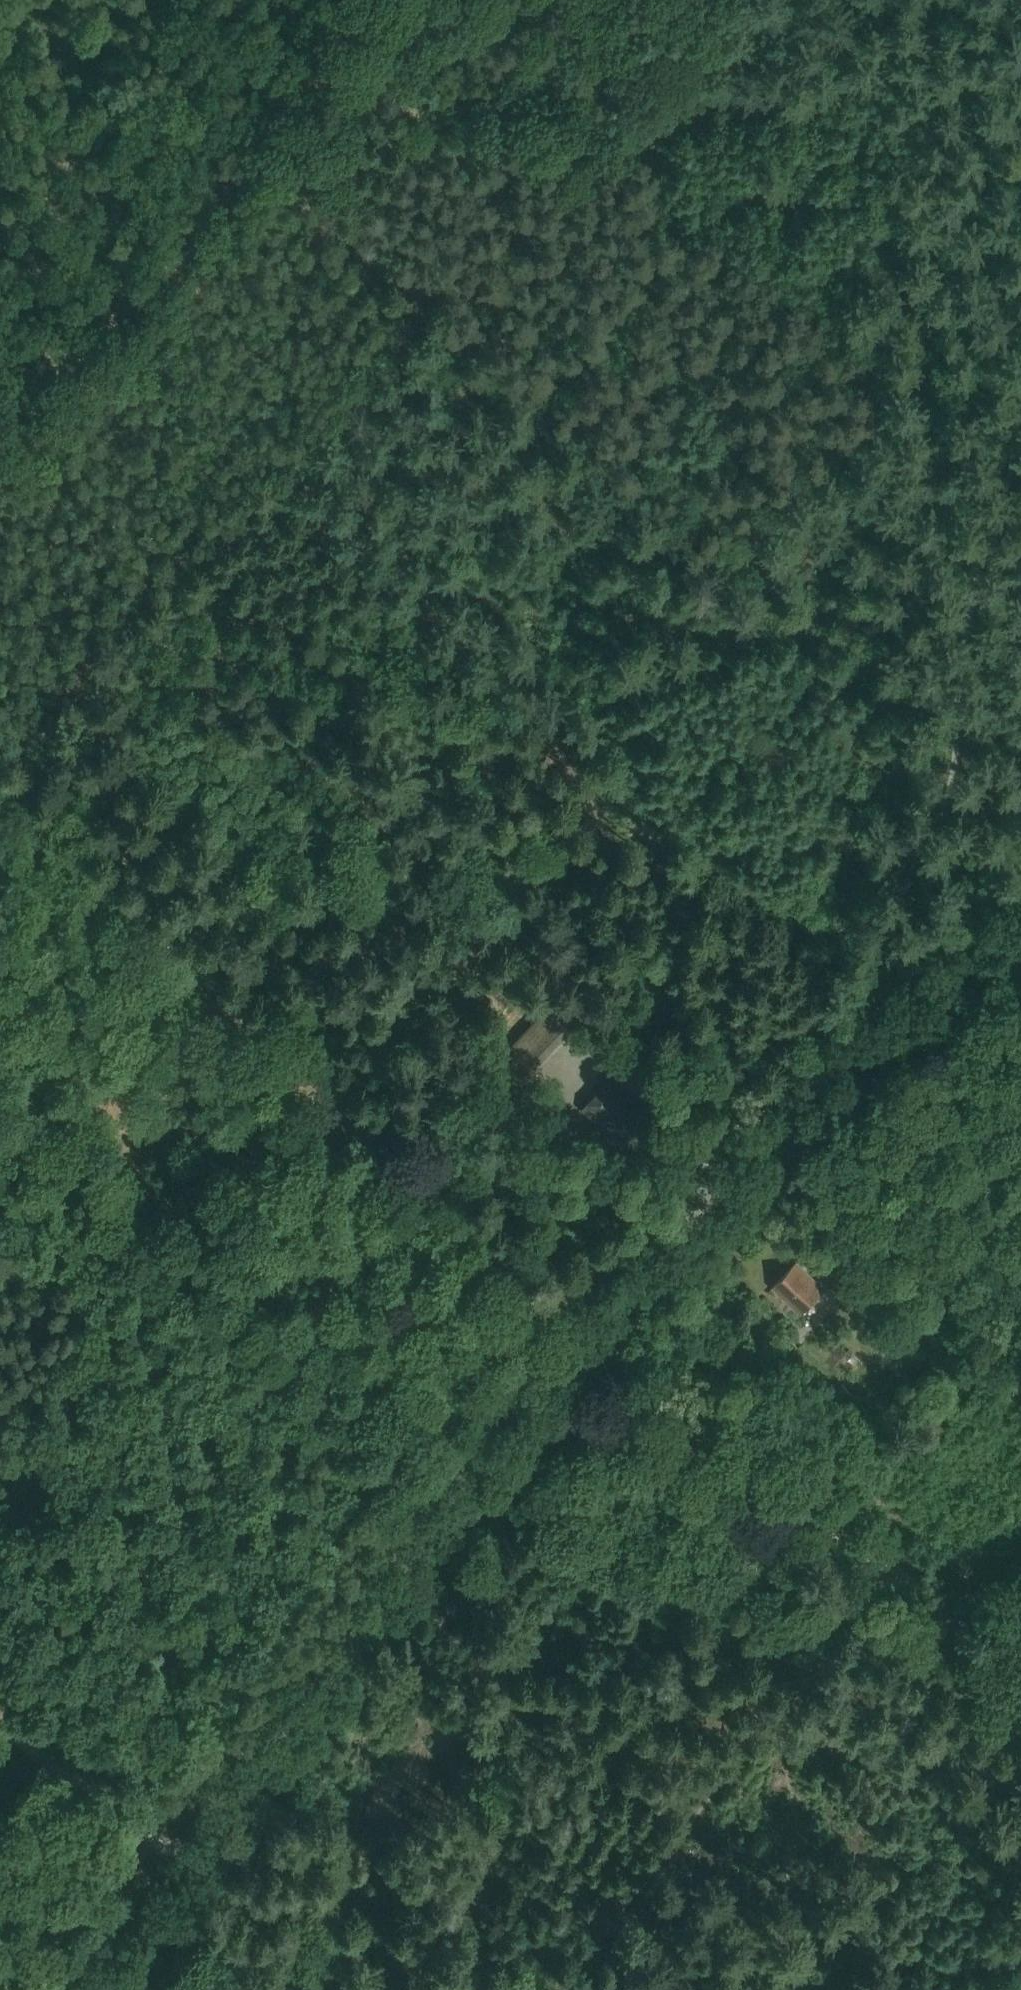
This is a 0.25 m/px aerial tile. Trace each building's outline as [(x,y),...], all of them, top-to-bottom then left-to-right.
[(617,1145),(644,1117),(608,1081),(581,1110),(617,1145)] [(800,1314),(823,1289),(796,1263),(772,1288),(800,1314)]
